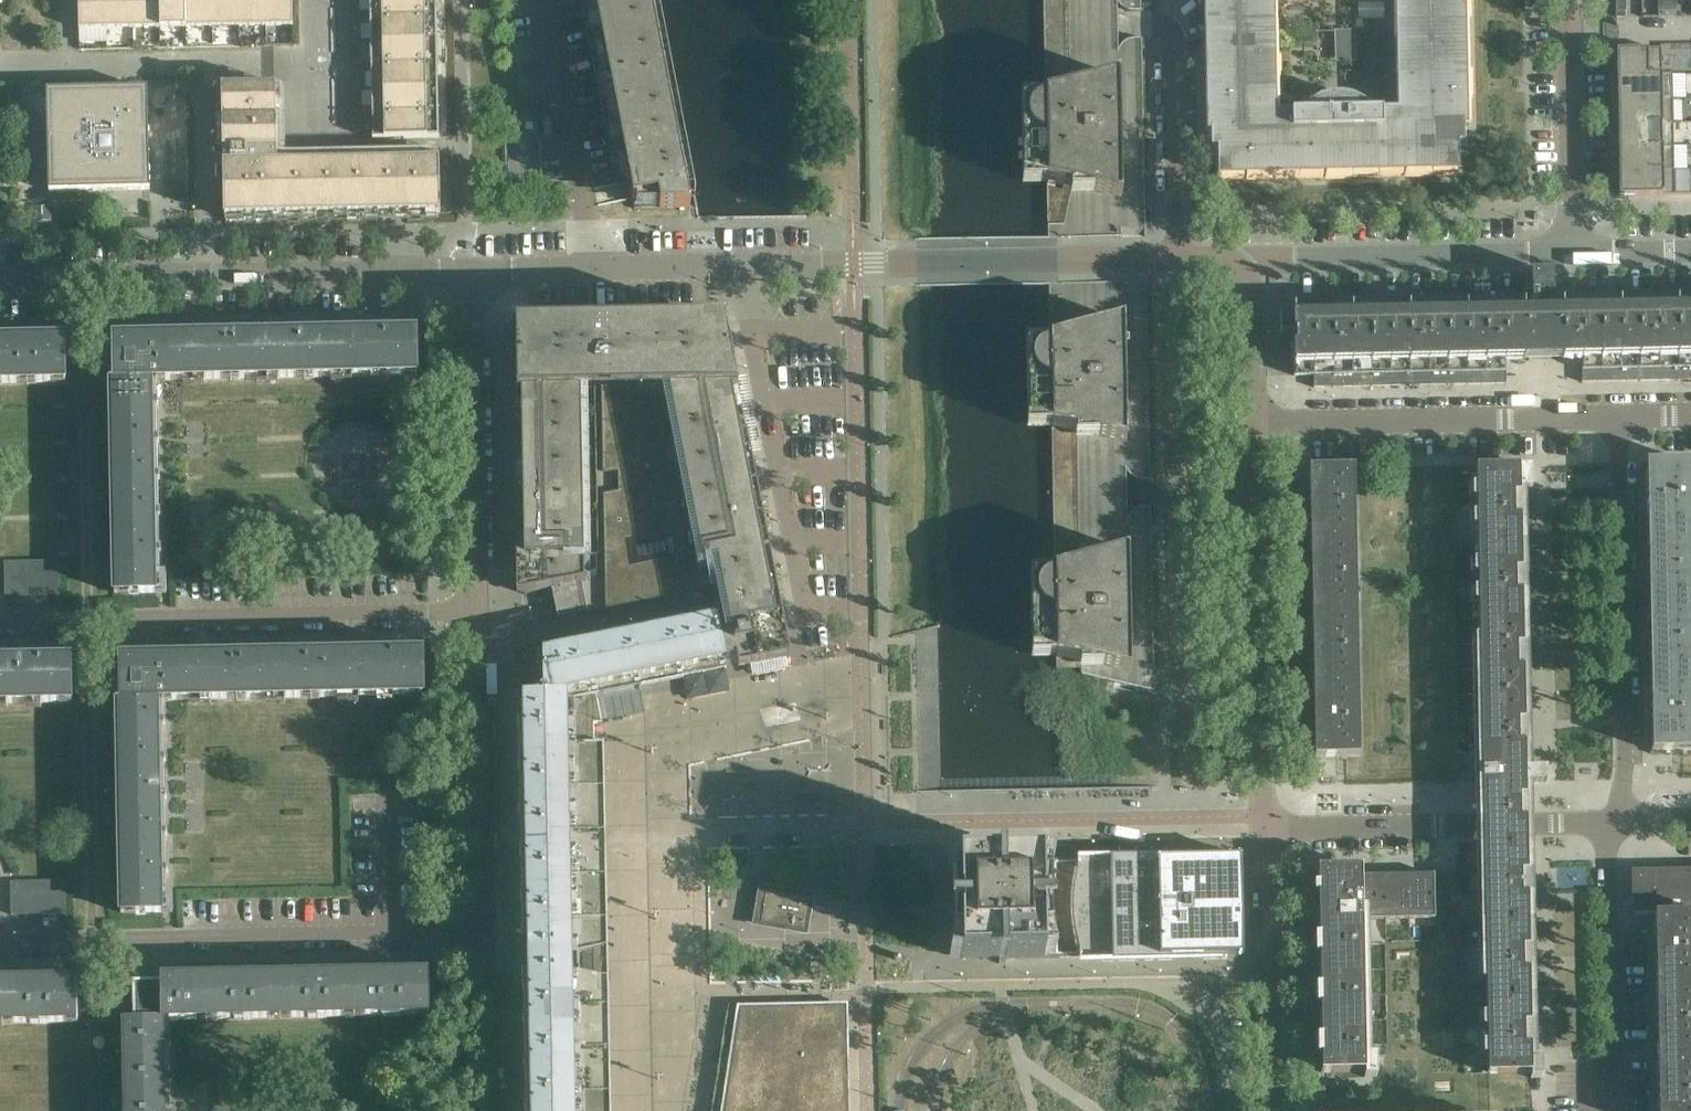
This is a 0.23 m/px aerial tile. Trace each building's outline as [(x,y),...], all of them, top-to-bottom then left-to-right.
[(106,0),(78,0),(79,29),(106,29),(106,0)] [(132,0),(106,0),(106,29),(133,28),(132,0)] [(159,0),(132,0),(133,28),(159,28),(159,0)] [(185,0),(159,0),(159,28),(186,27),(185,0)] [(212,0),(185,0),(186,27),(212,26),(212,0)] [(239,0),(212,0),(212,26),(239,26),(239,0)] [(265,0),(239,0),(239,26),(266,25),(265,0)] [(293,0),(265,0),(266,25),(293,25),(293,0)] [(403,0),(370,0),(370,18),(403,17),(403,0)] [(436,0),(403,0),(403,17),(437,17),(436,0)] [(657,0),(581,0),(617,185),(629,183),(634,209),(691,208),(689,198),(695,197),(657,0)] [(1118,3),(1119,3),(1120,5),(1122,6),(1124,8),(1126,9),(1129,10),(1131,11),(1133,11),(1142,11),(1141,0),(1044,0),(1045,95),(1021,95),(1023,169),(1023,181),(1047,181),(1048,238),(1122,236),(1122,229),(1144,228),(1144,236),(1146,236),(1142,37),(1133,37),(1131,38),(1129,38),(1127,39),(1124,41),(1122,43),(1120,45),(1119,45),(1118,3)] [(1458,143),(1464,143),(1464,127),(1468,127),(1465,0),(1392,0),(1394,109),(1280,111),(1277,0),(1204,0),(1207,132),(1211,132),(1211,148),(1217,148),(1218,177),(1219,177),(1232,176),(1457,172),(1457,173),(1459,173),(1458,143)] [(1617,11),(1626,11),(1626,0),(1616,0),(1617,11)] [(1667,0),(1658,0),(1658,11),(1667,11),(1667,0)] [(1676,0),(1667,0),(1667,11),(1676,10),(1676,0)] [(404,41),(403,17),(370,18),(371,42),(404,41)] [(437,41),(437,17),(403,17),(404,41),(437,41)] [(824,37),(823,26),(823,25),(809,25),(809,37),(824,37)] [(1341,56),(1341,36),(1337,36),(1336,30),(1318,31),(1318,36),(1310,36),(1310,57),(1319,57),(1319,62),(1337,61),(1337,56),(1341,56)] [(404,65),(404,41),(371,42),(371,66),(404,65)] [(438,64),(437,41),(404,41),(404,65),(438,64)] [(1661,50),(1660,50),(1616,51),(1617,76),(1661,75),(1661,74),(1661,50)] [(438,88),(438,64),(404,65),(405,89),(438,88)] [(405,89),(404,65),(371,66),(371,90),(405,89)] [(1673,99),(1672,75),(1672,74),(1661,74),(1661,75),(1617,76),(1617,100),(1673,99)] [(277,149),(276,86),(221,87),(223,150),(224,163),(223,163),(224,218),(379,215),(380,213),(407,213),(407,214),(440,213),(440,159),(277,162),(277,149)] [(150,189),(149,136),(148,88),(47,91),(49,191),(150,189)] [(439,112),(438,88),(405,89),(405,113),(439,112)] [(405,113),(405,89),(371,90),(372,113),(405,113)] [(1673,124),(1673,99),(1617,100),(1618,124),(1662,123),(1662,124),(1673,124)] [(439,138),(439,112),(405,113),(406,138),(439,138)] [(406,138),(405,113),(372,113),(372,139),(406,138)] [(538,138),(538,117),(508,117),(508,138),(538,138)] [(552,137),(552,117),(543,118),(543,137),(552,137)] [(1662,147),(1662,124),(1662,123),(1618,124),(1618,148),(1662,147)] [(1663,170),(1662,147),(1618,148),(1619,171),(1663,170)] [(1663,195),(1663,170),(1619,171),(1619,196),(1663,195)] [(1553,291),(1552,278),(1532,278),(1532,292),(1553,291)] [(1128,514),(1127,472),(1128,472),(1129,473),(1130,474),(1133,476),(1135,477),(1138,479),(1140,479),(1142,479),(1151,479),(1147,280),(1145,280),(1145,288),(1123,288),(1123,281),(1049,282),(1050,339),(1026,340),(1028,426),(1052,425),(1055,569),(1031,569),(1032,656),(1056,655),(1057,668),(1081,668),(1081,674),(1154,691),(1155,689),(1154,666),(1151,506),(1144,506),(1140,506),(1138,507),(1136,507),(1134,509),(1132,511),(1130,512),(1129,514),(1128,514)] [(1677,308),(1678,356),(1690,356),(1690,307),(1677,308)] [(1678,356),(1677,308),(1600,309),(1601,357),(1602,382),(1678,380),(1678,356)] [(1581,358),(1581,309),(1505,311),(1506,359),(1525,359),(1525,353),(1527,353),(1562,352),(1562,358),(1581,358)] [(1601,357),(1600,309),(1581,309),(1581,358),(1601,357)] [(1486,360),(1485,311),(1447,312),(1448,361),(1466,360),(1486,360)] [(1506,359),(1505,311),(1485,311),(1486,360),(1506,359)] [(1448,361),(1447,312),(1409,313),(1410,361),(1429,361),(1448,361)] [(1410,361),(1409,313),(1370,314),(1371,362),(1390,362),(1410,361)] [(1333,363),(1332,314),(1293,315),(1294,364),(1314,363),(1333,363)] [(1371,362),(1370,314),(1332,314),(1333,363),(1353,362),(1371,362)] [(790,657),(724,320),(648,322),(649,325),(593,327),(593,340),(585,340),(584,323),(516,324),(517,407),(513,407),(517,596),(521,595),(520,573),(522,573),(526,590),(524,590),(525,594),(551,589),(557,617),(554,617),(554,620),(712,590),(716,611),(715,611),(725,660),(737,658),(738,667),(790,657)] [(417,376),(416,332),(384,333),(384,331),(372,332),(372,333),(341,334),(342,377),(417,376)] [(305,378),(304,333),(298,333),(298,335),(267,335),(268,379),(305,378)] [(342,377),(341,334),(310,334),(310,333),(304,333),(305,378),(342,377)] [(231,380),(230,334),(224,334),(224,336),(193,337),(194,380),(231,380)] [(268,379),(267,335),(236,336),(236,334),(230,334),(231,380),(268,379)] [(194,380),(193,337),(149,338),(149,345),(117,346),(118,380),(151,380),(157,380),(157,381),(194,380)] [(26,338),(20,338),(20,340),(0,341),(0,384),(27,384),(26,338)] [(66,383),(65,339),(33,340),(33,338),(26,338),(27,384),(66,383)] [(1678,356),(1678,380),(1690,380),(1690,356),(1678,356)] [(1602,382),(1601,357),(1581,358),(1582,382),(1602,382)] [(1506,384),(1506,359),(1486,360),(1486,384),(1506,384)] [(1486,384),(1486,360),(1466,360),(1467,384),(1486,384)] [(1410,386),(1410,361),(1390,362),(1390,386),(1410,386)] [(1430,385),(1429,365),(1429,361),(1410,361),(1410,386),(1430,385)] [(1353,387),(1353,366),(1353,362),(1333,363),(1334,387),(1353,387)] [(1334,387),(1333,363),(1314,363),(1314,387),(1334,387)] [(155,592),(151,380),(118,380),(110,381),(115,593),(155,592)] [(1690,462),(1646,463),(1648,535),(1690,534),(1690,513),(1690,462)] [(1476,466),(1476,468),(1477,506),(1477,543),(1478,581),(1479,619),(1479,636),(1479,644),(1480,669),(1480,694),(1481,719),(1481,752),(1482,766),(1482,769),(1475,769),(1475,781),(1475,783),(1482,783),(1483,824),(1483,843),(1483,845),(1484,871),(1484,896),(1485,921),(1485,946),(1486,971),(1486,996),(1487,1020),(1487,1046),(1487,1047),(1488,1073),(1489,1073),(1528,1073),(1531,1073),(1531,1078),(1532,1078),(1543,1078),(1543,1077),(1542,1077),(1542,1057),(1543,1057),(1543,1056),(1534,1056),(1532,1056),(1531,1044),(1523,1044),(1523,1023),(1531,1023),(1531,998),(1530,971),(1530,969),(1522,969),(1522,947),(1530,947),(1530,944),(1529,907),(1529,893),(1522,893),(1521,880),(1522,871),(1528,871),(1528,870),(1527,842),(1527,823),(1526,782),(1547,782),(1547,781),(1547,768),(1532,768),(1528,769),(1526,769),(1526,752),(1526,742),(1517,742),(1517,720),(1525,720),(1525,714),(1524,687),(1524,667),(1516,667),(1516,645),(1524,645),(1523,623),(1523,591),(1516,591),(1516,569),(1522,569),(1522,559),(1521,515),(1514,516),(1514,509),(1514,494),(1521,494),(1521,489),(1523,489),(1532,489),(1531,488),(1531,469),(1531,468),(1520,468),(1520,465),(1476,466)] [(1355,541),(1353,469),(1310,469),(1311,542),(1355,541)] [(1648,535),(1649,606),(1690,606),(1690,534),(1648,535)] [(1356,612),(1355,541),(1311,542),(1312,613),(1356,612)] [(19,590),(18,561),(5,562),(5,590),(19,590)] [(32,589),(31,561),(18,561),(19,590),(32,589)] [(45,589),(44,561),(31,561),(32,589),(45,589)] [(58,589),(58,561),(44,561),(45,589),(58,589)] [(1649,606),(1651,678),(1690,677),(1690,606),(1649,606)] [(725,660),(715,611),(671,620),(683,677),(726,669),(725,661),(725,660)] [(1357,684),(1356,612),(1312,613),(1314,685),(1357,684)] [(683,677),(671,620),(629,629),(640,686),(683,677)] [(640,686),(629,629),(522,650),(523,700),(575,699),(595,695),(640,686)] [(423,696),(422,652),(391,653),(390,651),(378,651),(378,653),(347,654),(348,697),(423,696)] [(348,697),(347,654),(317,654),(317,653),(304,653),(304,655),(273,655),(274,699),(348,697)] [(274,699),(273,655),(243,656),(243,654),(230,654),(230,656),(200,656),(200,700),(274,699)] [(200,700),(200,656),(155,657),(155,672),(148,672),(148,700),(157,699),(163,699),(163,701),(200,700)] [(71,659),(39,660),(39,658),(27,658),(27,660),(0,660),(0,704),(72,703),(71,659)] [(1651,678),(1652,750),(1690,750),(1690,677),(1651,678)] [(1359,756),(1357,684),(1314,685),(1315,757),(1359,756)] [(597,948),(594,743),(593,718),(600,716),(595,695),(575,699),(576,743),(576,787),(577,830),(578,874),(580,952),(597,948)] [(157,699),(148,700),(116,700),(119,812),(160,812),(157,699)] [(576,743),(575,699),(523,700),(524,744),(576,743)] [(576,787),(576,743),(524,744),(524,788),(576,787)] [(577,830),(576,787),(524,788),(525,831),(577,830)] [(161,903),(160,812),(119,812),(121,913),(162,912),(161,903)] [(578,874),(577,830),(525,831),(526,875),(578,874)] [(1243,954),(1241,856),(1224,856),(1224,853),(1077,855),(1077,859),(1008,860),(1003,860),(1004,856),(997,856),(997,860),(959,861),(959,862),(958,862),(958,861),(948,863),(949,869),(951,874),(952,879),(953,885),(952,885),(953,891),(954,897),(954,904),(955,907),(950,907),(950,914),(955,914),(955,915),(954,921),(954,927),(953,936),(954,936),(953,942),(952,949),(951,952),(949,958),(960,960),(960,959),(961,959),(961,960),(999,959),(999,963),(1006,963),(1006,959),(1079,957),(1079,961),(1226,958),(1226,955),(1243,954)] [(1362,867),(1317,868),(1319,935),(1323,935),(1323,954),(1319,954),(1319,986),(1323,985),(1324,1004),(1320,1004),(1320,1036),(1324,1036),(1325,1054),(1321,1054),(1321,1073),(1365,1072),(1365,1077),(1377,1077),(1376,1055),(1365,1056),(1362,919),(1435,918),(1434,874),(1418,874),(1418,878),(1399,878),(1399,874),(1362,875),(1362,867)] [(1628,870),(1629,914),(1655,914),(1690,913),(1690,869),(1628,870)] [(580,952),(578,874),(526,875),(527,933),(522,933),(522,947),(521,947),(521,956),(522,956),(522,969),(522,977),(523,992),(528,992),(529,1005),(581,1004),(580,970),(572,969),(572,968),(572,955),(572,954),(580,952)] [(64,909),(64,880),(50,881),(51,909),(64,909)] [(25,909),(24,881),(11,881),(11,910),(25,909)] [(38,909),(37,881),(24,881),(25,909),(38,909)] [(51,909),(50,881),(37,881),(38,909),(51,909)] [(804,930),(810,897),(767,889),(761,923),(804,930)] [(1537,938),(1553,937),(1552,892),(1536,893),(1537,938)] [(1655,914),(1656,986),(1690,986),(1690,913),(1655,914)] [(123,1021),(123,1040),(128,1040),(128,1055),(124,1055),(124,1077),(129,1077),(129,1092),(124,1092),(124,1096),(125,1110),(166,1110),(164,1020),(169,1020),(206,1020),(280,1018),(354,1017),(429,1015),(429,1007),(428,971),(404,972),(399,972),(397,972),(396,970),(384,971),(384,972),(382,972),(376,973),(353,973),(330,973),(325,974),(323,974),(323,972),(310,972),(310,974),(308,974),(302,974),(279,975),(257,975),(251,975),(249,975),(249,973),(236,974),(236,975),(234,975),(229,976),(206,976),(162,977),(161,977),(161,984),(152,984),(152,985),(135,986),(135,985),(134,985),(135,1020),(123,1021)] [(601,1110),(598,973),(580,970),(581,1004),(581,1048),(582,1092),(583,1110),(601,1110)] [(3,1024),(78,1022),(78,1021),(77,979),(53,979),(48,979),(45,979),(45,978),(33,978),(33,980),(30,980),(25,980),(2,980),(0,980),(0,1024),(3,1024)] [(1656,986),(1658,1058),(1690,1057),(1690,986),(1656,986)] [(581,1048),(581,1004),(529,1005),(529,1049),(581,1048)] [(853,1008),(745,1008),(728,1110),(855,1110),(853,1008)] [(582,1092),(581,1048),(529,1049),(530,1093),(582,1092)] [(1658,1058),(1659,1110),(1690,1110),(1690,1057),(1658,1058)] [(582,1092),(530,1093),(531,1110),(583,1110),(582,1092)] [(1343,1098),(1328,1098),(1328,1110),(1343,1110),(1343,1098)]
